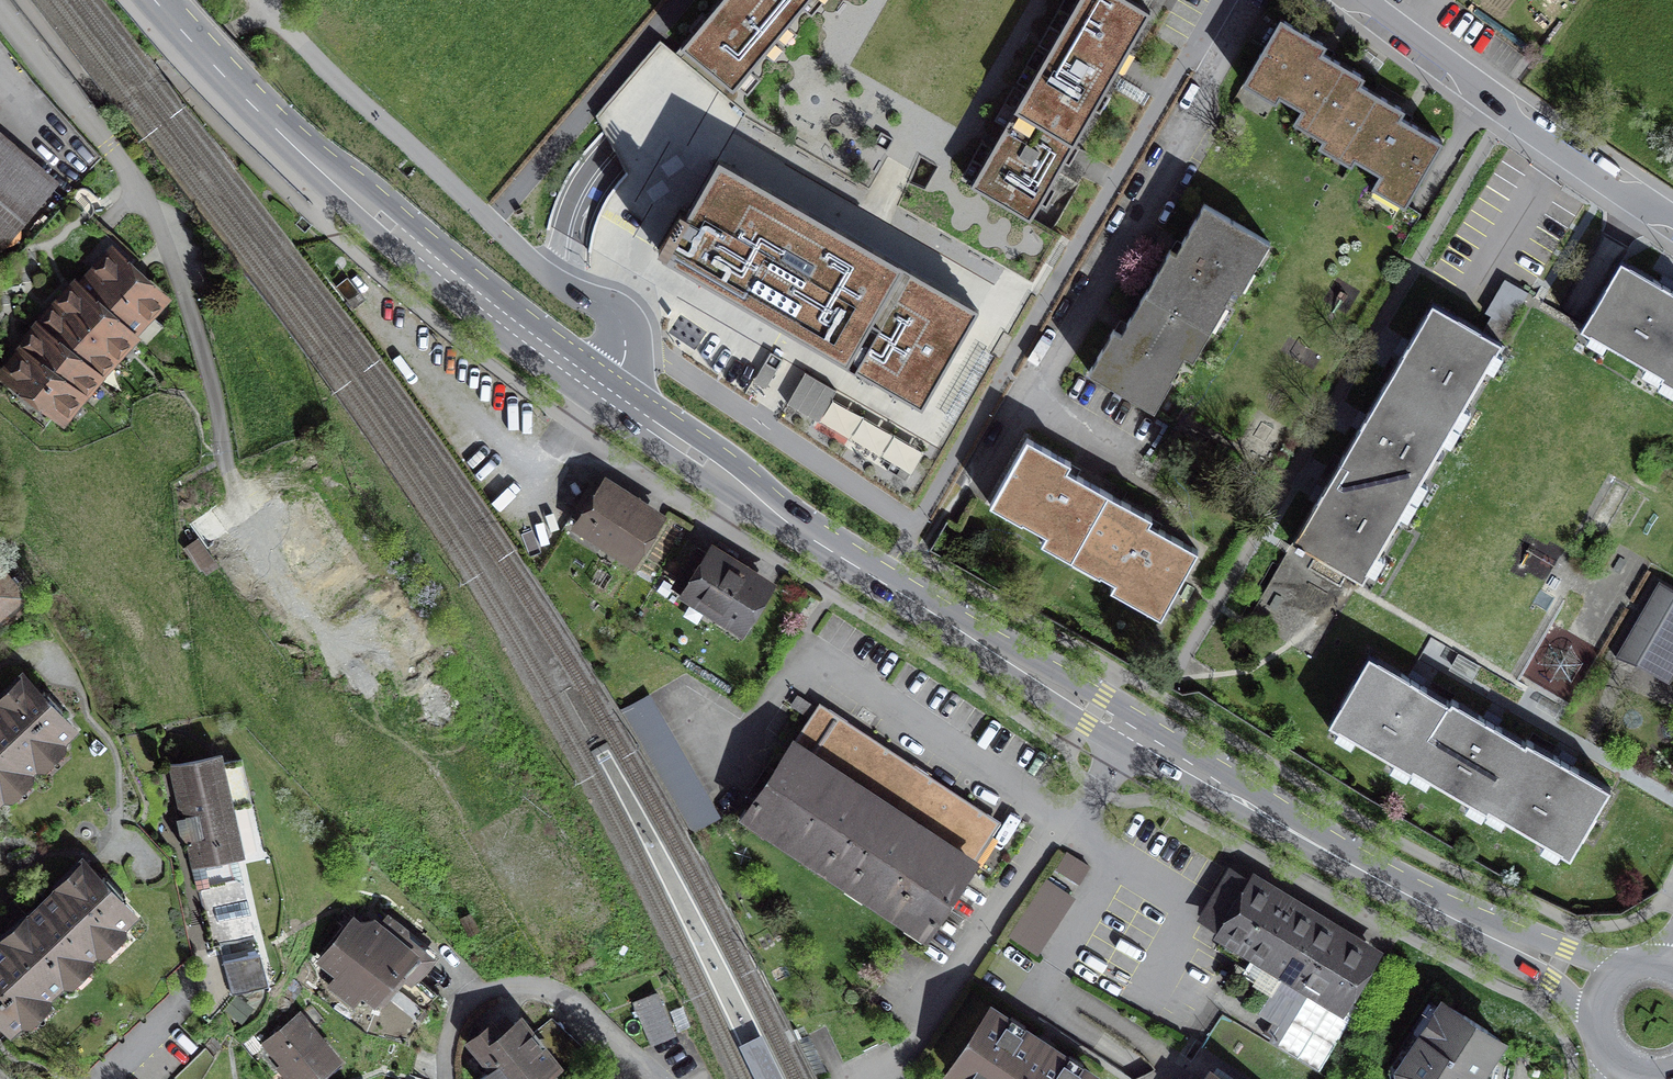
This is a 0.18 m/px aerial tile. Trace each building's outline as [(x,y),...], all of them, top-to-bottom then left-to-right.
[(682,45),(734,88),(807,0),(720,0),(682,45)] [(1133,0),(1078,0),(1015,110),(1073,143),(1151,11),(1133,0)] [(1359,82),(1360,83),(1364,76),(1322,52),(1326,44),(1281,18),(1247,76),(1303,108),(1299,114),(1328,131),(1330,132),(1359,82)] [(1330,132),(1328,131),(1324,138),(1383,173),(1379,180),(1411,198),(1444,141),(1401,116),(1405,109),(1360,83),(1359,82),(1330,132)] [(1073,143),(1015,110),(972,188),(1030,221),(1073,143)] [(44,184),(0,146),(0,236),(44,184)] [(720,157),(662,257),(921,406),(979,307),(720,157)] [(127,271),(138,259),(68,195),(0,269),(0,274),(48,317),(59,305),(76,286),(81,290),(111,256),(127,271)] [(1144,292),(1204,327),(1220,299),(1226,303),(1264,237),(1206,203),(1177,253),(1170,248),(1144,292)] [(111,256),(81,290),(132,337),(144,347),(164,326),(149,312),(160,300),(127,271),(111,256)] [(1621,259),(1581,329),(1662,376),(1663,376),(1672,359),(1672,289),(1621,259)] [(1384,385),(1453,425),(1502,342),(1500,341),(1528,293),(1505,279),(1486,312),(1492,316),(1483,331),(1432,302),(1384,385)] [(132,337),(81,290),(76,286),(59,305),(114,356),(132,337)] [(1204,327),(1144,292),(1121,332),(1114,328),(1088,372),(1149,406),(1165,378),(1171,382),(1204,327)] [(97,376),(114,356),(59,305),(48,317),(39,327),(97,376)] [(80,398),(97,376),(39,327),(19,351),(23,354),(50,374),(77,397),(80,398)] [(771,352),(764,362),(777,370),(783,359),(771,352)] [(7,374),(34,395),(50,374),(23,354),(7,374)] [(1662,376),(1660,379),(1672,386),(1672,359),(1663,376),(1662,376)] [(805,371),(786,403),(817,421),(836,389),(805,371)] [(50,374),(34,395),(64,416),(77,397),(50,374)] [(1342,457),(1411,497),(1453,425),(1384,385),(1342,457)] [(1074,553),(1109,491),(1068,468),(1072,460),(1029,436),(994,498),(1024,515),(1021,519),(1046,534),(1045,536),(1074,553)] [(1411,497),(1342,457),(1294,540),(1363,581),(1411,497)] [(656,518),(593,479),(571,514),(633,554),(656,518)] [(1109,491),(1074,553),(1101,568),(1098,573),(1165,610),(1199,550),(1150,522),(1153,516),(1109,491)] [(197,540),(186,548),(201,568),(212,560),(197,540)] [(765,587),(699,546),(678,580),(744,621),(765,587)] [(24,596),(0,566),(0,616),(24,596)] [(1659,580),(1617,654),(1616,656),(1636,664),(1669,683),(1672,676),(1672,588),(1659,580)] [(1451,702),(1369,654),(1329,723),(1411,771),(1413,769),(1451,702)] [(23,678),(0,700),(0,798),(5,794),(5,791),(25,773),(32,781),(34,778),(34,775),(30,770),(37,764),(37,761),(57,742),(64,750),(66,748),(67,745),(62,740),(73,730),(58,715),(63,711),(44,691),(40,695),(23,678)] [(1453,699),(1451,702),(1413,769),(1486,811),(1488,809),(1527,741),(1453,699)] [(747,813),(837,872),(908,766),(818,706),(747,813)] [(1528,738),(1527,741),(1488,809),(1570,856),(1611,786),(1528,738)] [(223,753),(170,765),(212,945),(255,935),(250,916),(243,913),(230,858),(252,853),(241,804),(252,801),(242,758),(225,762),(223,753)] [(998,825),(908,766),(837,872),(927,932),(998,825)] [(1066,848),(1057,868),(1081,879),(1090,859),(1066,848)] [(82,862),(0,939),(0,1018),(11,1029),(132,916),(82,862)] [(1013,936),(1041,951),(1075,889),(1047,874),(1013,936)] [(1369,956),(1232,874),(1207,916),(1288,965),(1259,1012),(1279,1024),(1269,1040),(1319,1070),(1358,1005),(1345,998),(1369,956)] [(366,929),(355,920),(324,960),(381,1005),(388,996),(416,1018),(436,993),(413,975),(428,955),(405,936),(404,928),(389,916),(380,927),(372,921),(366,929)] [(223,962),(232,994),(270,983),(261,951),(223,962)] [(652,1044),(675,1034),(657,993),(634,1003),(652,1044)] [(1430,1003),(1396,1052),(1407,1059),(1401,1067),(1404,1078),(1493,1078),(1496,1062),(1490,1058),(1501,1041),(1449,1007),(1440,1009),(1430,1003)] [(311,1004),(266,1042),(297,1078),(313,1078),(337,1058),(324,1043),(319,1047),(309,1035),(326,1022),(311,1004)] [(991,1011),(952,1069),(967,1078),(1095,1078),(991,1011)] [(521,1020),(504,1033),(496,1023),(471,1042),(480,1053),(467,1064),(480,1078),(537,1078),(556,1063),(521,1020)] [(740,1047),(756,1078),(781,1078),(761,1037),(750,1043),(740,1047)] [(174,1078),(200,1078),(213,1056),(206,1048),(174,1078)]
